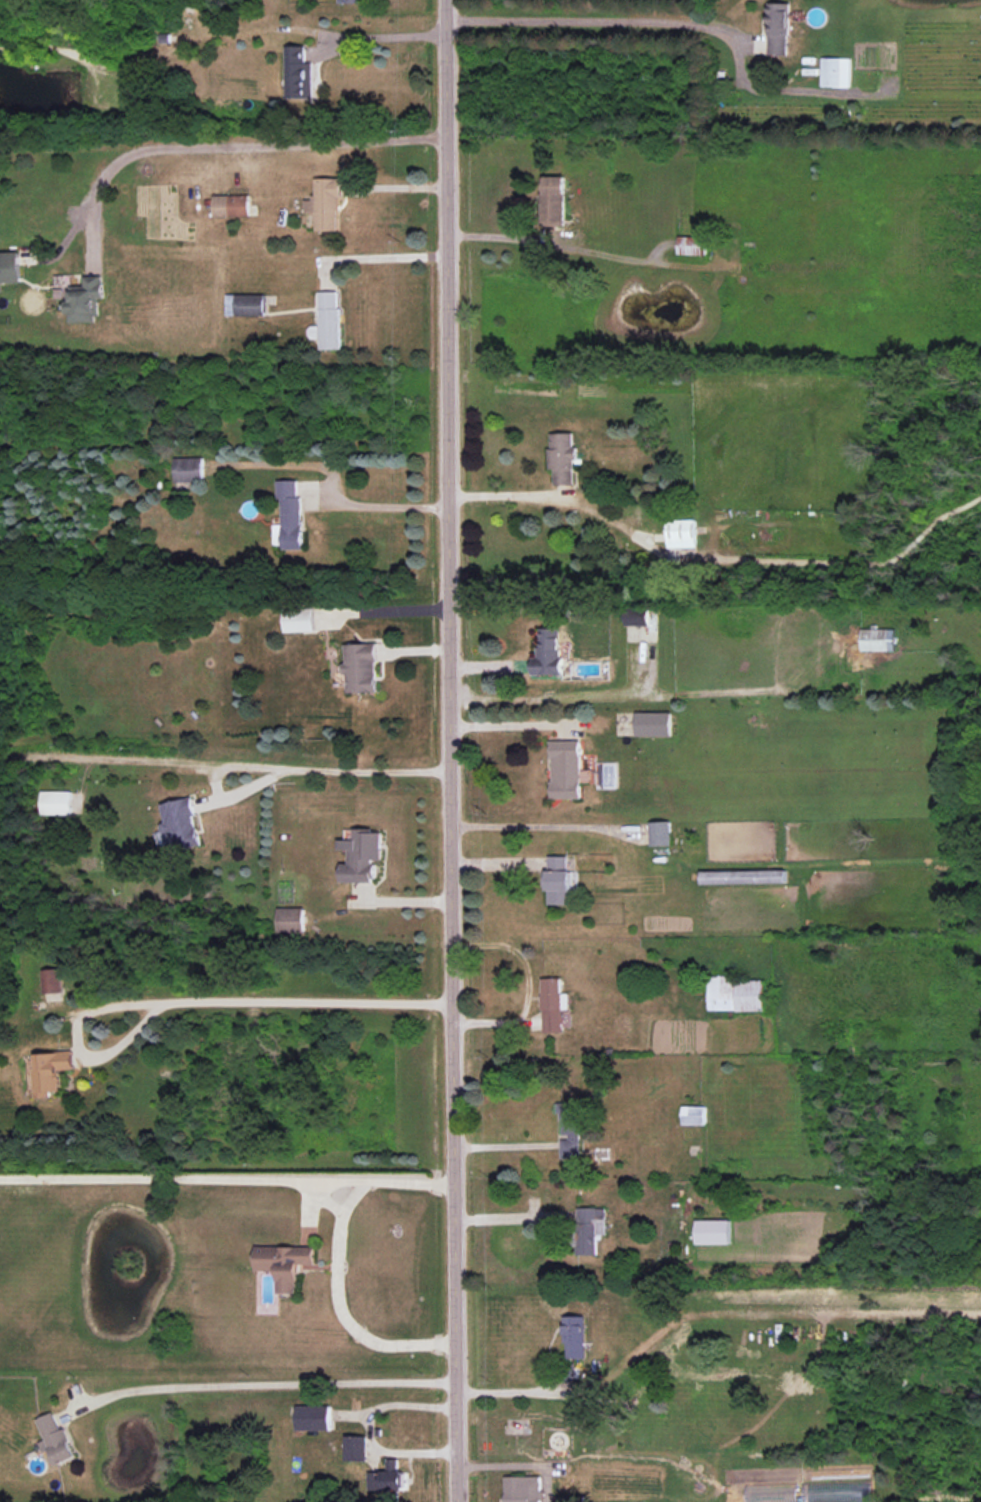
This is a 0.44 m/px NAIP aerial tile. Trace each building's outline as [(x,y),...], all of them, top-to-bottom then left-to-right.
[(789,55),(790,3),(769,2),(768,54),(789,55)] [(314,62),(307,62),(307,45),(287,45),(286,98),(313,98),(314,62)] [(851,58),(823,58),(822,87),(850,87),(851,58)] [(565,226),(565,176),(542,176),(542,226),(565,226)] [(340,231),(340,178),(315,178),(315,200),(306,200),(306,212),(317,212),(317,231),(340,231)] [(215,217),(250,216),(250,194),(215,195),(215,217)] [(707,237),(679,236),(679,254),(707,255),(707,237)] [(21,282),(20,251),(0,252),(0,283),(21,282)] [(320,292),(320,326),(309,326),(310,338),(321,338),(321,349),(341,349),(340,291),(320,292)] [(266,295),(227,294),(227,315),(266,316),(266,295)] [(575,432),(550,433),(551,470),(555,470),(555,485),(577,484),(575,432)] [(175,482),(204,481),(204,457),(175,458),(175,482)] [(278,480),(278,499),(282,499),(283,525),(275,525),(275,545),(283,544),(283,550),(303,549),(301,480),(278,480)] [(668,520),(668,547),(697,547),(696,519),(668,520)] [(626,626),(649,625),(649,607),(625,607),(626,626)] [(315,631),(314,608),(285,609),(286,632),(315,631)] [(534,675),(563,675),(562,628),(540,628),(541,657),(533,657),(534,675)] [(895,629),(862,629),(862,650),(895,651),(895,629)] [(379,692),(377,643),(346,644),(347,664),(342,664),(343,674),(348,674),(348,693),(379,692)] [(672,736),(672,712),(637,712),(637,736),(672,736)] [(552,741),(553,799),(583,799),(582,740),(552,741)] [(42,814),(72,814),(72,791),(43,791),(42,814)] [(163,803),(172,851),(202,846),(193,798),(163,803)] [(671,821),(650,822),(651,846),(672,845),(671,821)] [(383,832),(364,832),(364,829),(354,829),(354,840),(339,840),(339,850),(350,850),(350,863),(342,863),(342,882),(376,882),(376,860),(383,860),(383,832)] [(549,905),(573,905),(574,870),(569,870),(570,856),(550,856),(549,905)] [(787,870),(702,871),(702,884),(787,883),(787,870)] [(305,907),(278,908),(279,932),(305,932),(305,907)] [(62,993),(62,969),(43,969),(44,993),(62,993)] [(561,977),(542,978),(543,1033),(563,1032),(563,1009),(569,1009),(569,993),(562,993),(561,977)] [(765,1011),(766,978),(709,977),(709,1010),(765,1011)] [(37,1053),(37,1067),(34,1067),(35,1098),(49,1097),(48,1091),(61,1091),(60,1070),(75,1069),(74,1051),(37,1053)] [(561,1160),(581,1159),(580,1102),(561,1102),(561,1138),(560,1138),(561,1160)] [(706,1125),(706,1106),(684,1106),(684,1125),(706,1125)] [(578,1254),(597,1255),(598,1234),(606,1234),(606,1208),(579,1207),(578,1254)] [(316,1247),(257,1246),(257,1270),(279,1271),(279,1292),(299,1293),(300,1264),(316,1265),(316,1247)] [(567,1316),(566,1358),(586,1358),(587,1316),(567,1316)] [(331,1406),(297,1405),(296,1430),(331,1430),(331,1406)] [(75,1458),(56,1411),(37,1419),(45,1440),(40,1442),(44,1452),(50,1450),(56,1465),(75,1458)] [(366,1461),(367,1436),(348,1435),(347,1461),(366,1461)] [(383,1490),(406,1490),(406,1471),(399,1471),(399,1459),(388,1459),(388,1471),(383,1471),(383,1490)] [(541,1476),(505,1476),(505,1501),(541,1501),(541,1476)] [(871,1481),(804,1482),(804,1501),(872,1501),(871,1481)]
